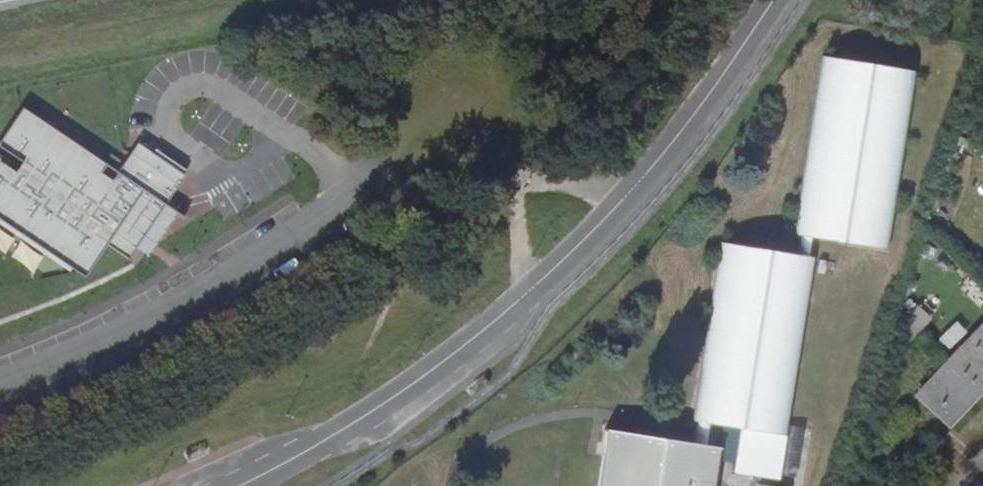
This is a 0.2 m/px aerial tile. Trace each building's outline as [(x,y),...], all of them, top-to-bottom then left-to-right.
[(798,237),(812,239),(886,251),(915,72),(822,57),(793,236),(798,237)] [(127,259),(134,248),(130,246),(133,241),(136,236),(140,239),(182,177),(136,145),(131,153),(111,183),(98,174),(103,166),(21,111),(20,112),(0,143),(0,147),(22,162),(14,174),(0,165),(0,221),(74,270),(83,276),(83,277),(105,244),(127,259)] [(795,255),(808,258),(812,239),(798,237),(795,255)] [(696,422),(709,425),(729,428),(729,430),(738,432),(731,474),(778,481),(784,441),(813,264),(814,259),(808,258),(795,255),(721,244),(692,422),(696,422)] [(906,317),(918,328),(930,316),(918,304),(906,317)] [(918,328),(906,317),(895,328),(907,339),(918,328)] [(951,345),(965,331),(956,322),(942,337),(951,345)] [(979,385),(982,381),(982,323),(950,358),(979,385)] [(946,420),(953,413),(979,385),(950,358),(917,392),(942,417),(946,420)] [(484,376),(469,387),(473,392),(488,381),(484,376)] [(693,444),(706,447),(709,425),(696,422),(695,432),(693,444)] [(716,450),(718,451),(718,448),(706,447),(693,444),(606,431),(597,485),(710,485),(716,450)] [(202,446),(186,453),(189,459),(205,452),(202,446)]
